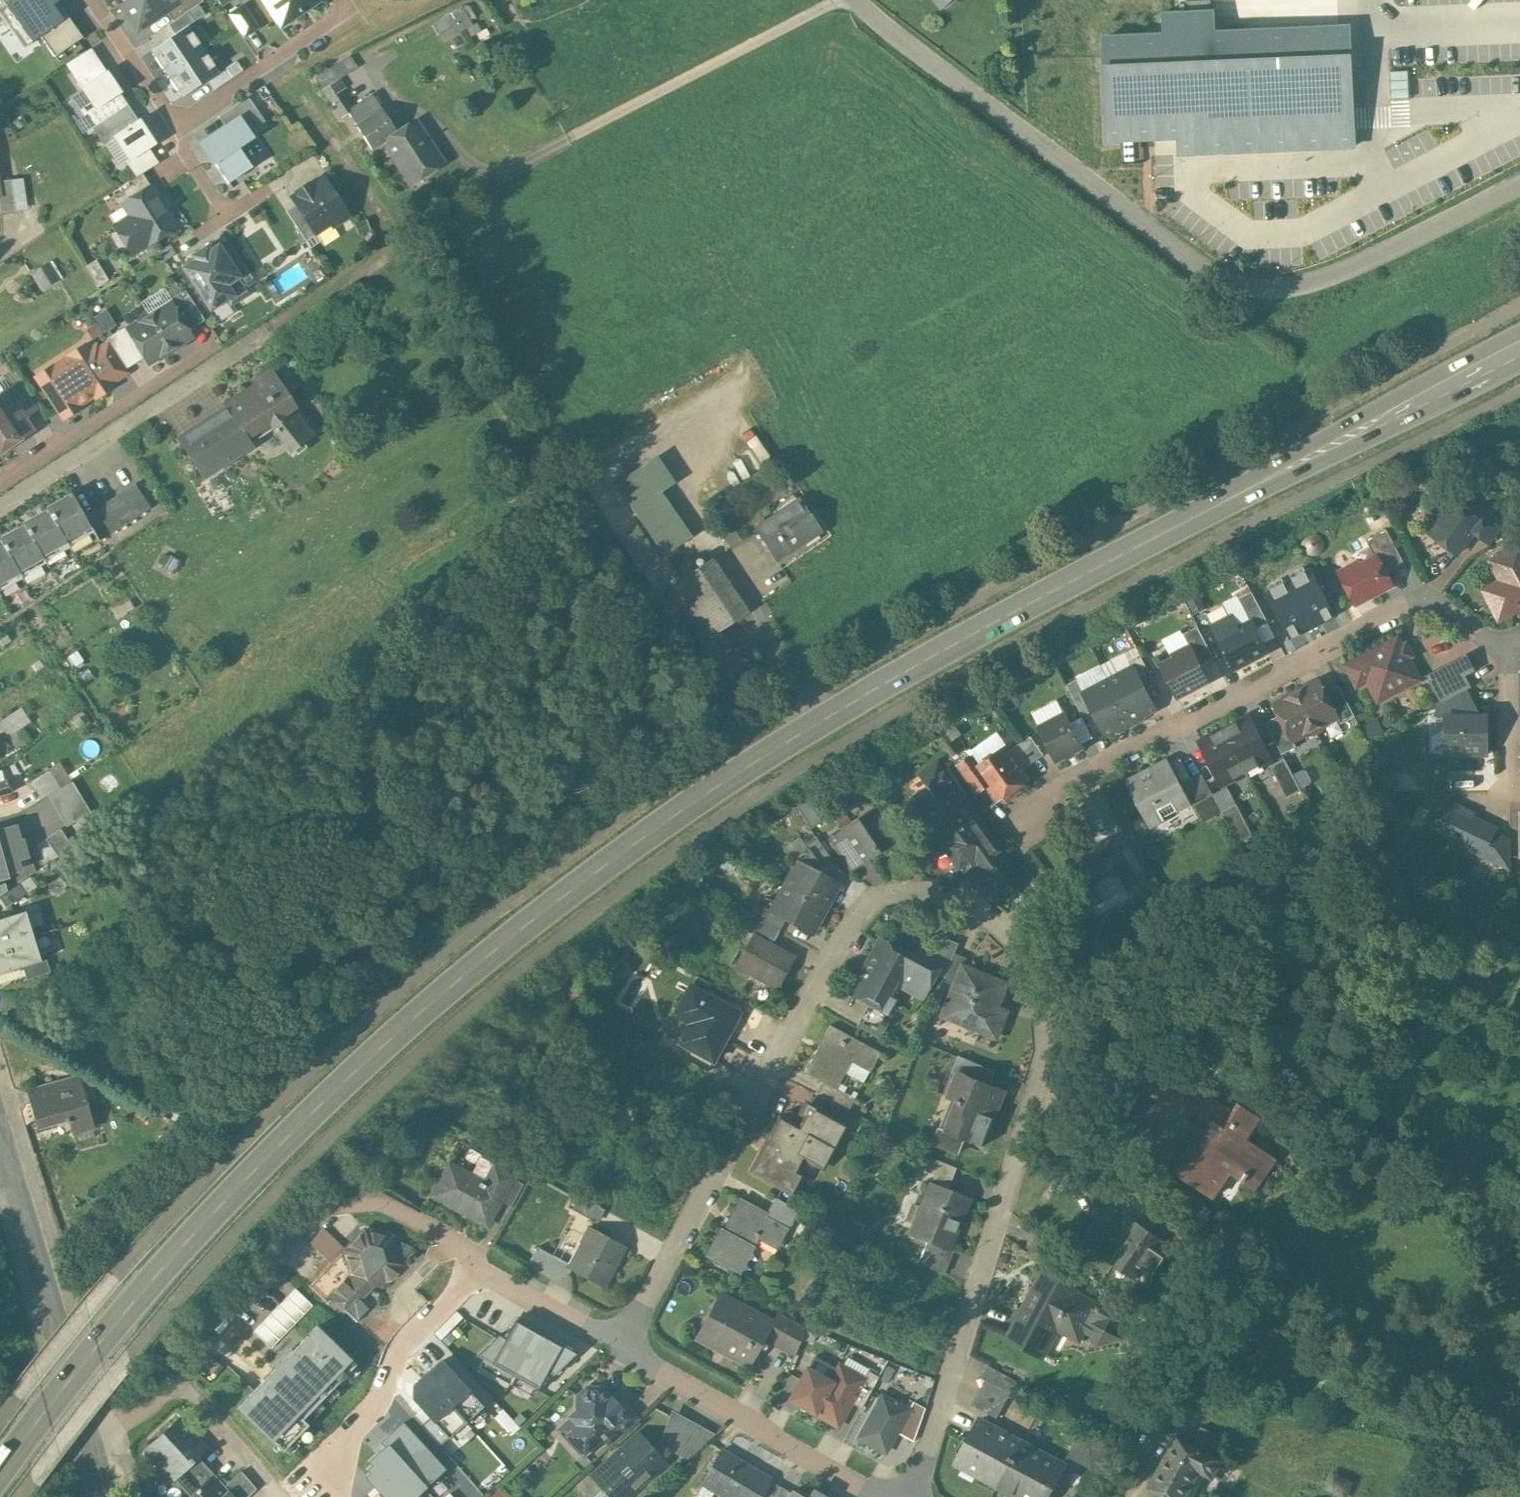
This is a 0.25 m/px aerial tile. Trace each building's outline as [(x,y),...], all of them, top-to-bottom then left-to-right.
[(56,0),(9,0),(4,3),(32,43),(68,17),(56,0)] [(122,8),(137,31),(159,17),(167,11),(184,0),(133,0),(122,8)] [(167,11),(173,21),(199,4),(203,1),(202,0),(184,0),(167,11)] [(319,0),(276,0),(277,1),(268,7),(269,8),(281,27),(320,1),(319,0)] [(941,12),(956,0),(932,0),(941,12)] [(173,21),(169,25),(175,35),(188,26),(205,14),(204,12),(199,4),(173,21)] [(258,28),(243,5),(238,9),(230,14),(245,37),(258,28)] [(462,7),(432,24),(442,42),(472,25),(462,7)] [(1163,30),(1097,32),(1097,57),(1099,134),(1156,132),(1172,132),(1173,148),(1355,144),(1354,118),(1352,24),(1209,28),(1209,10),(1162,11),(1163,30)] [(175,35),(151,51),(166,74),(197,54),(204,49),(188,26),(175,35)] [(91,48),(66,63),(74,76),(99,59),(91,48)] [(204,49),(197,54),(166,74),(182,97),(207,81),(219,72),(204,49)] [(349,56),(313,77),(321,90),(339,79),(357,69),(349,56)] [(99,59),(74,76),(83,89),(108,73),(99,59)] [(219,72),(207,81),(213,91),(243,71),(237,61),(219,72)] [(1392,95),(1409,94),(1408,69),(1391,70),(1392,95)] [(120,92),(108,73),(83,89),(91,101),(80,109),(93,127),(127,104),(120,92)] [(350,95),(339,79),(321,90),(340,118),(348,113),(346,110),(350,108),(344,99),(350,95)] [(350,108),(346,110),(348,113),(356,125),(382,108),(372,94),(350,108)] [(248,96),(218,116),(225,127),(240,118),(242,121),(257,110),(248,96)] [(139,121),(127,104),(93,127),(105,146),(116,139),(129,159),(130,160),(148,147),(155,143),(140,120),(139,121)] [(382,108),(356,125),(372,149),(386,140),(398,133),(382,108)] [(225,127),(201,144),(214,163),(214,162),(228,183),(252,167),(238,146),(252,137),(242,121),(240,118),(225,127)] [(398,133),(386,140),(409,176),(423,167),(426,173),(440,163),(414,122),(398,133)] [(148,147),(130,160),(129,159),(126,161),(137,177),(159,163),(148,147)] [(323,178),(309,187),(309,186),(308,185),(307,186),(298,192),(299,193),(293,197),(297,204),(316,232),(317,232),(327,225),(331,223),(333,226),(348,216),(328,186),(323,178)] [(0,184),(0,208),(1,214),(15,212),(12,182),(0,184)] [(133,184),(112,197),(120,209),(124,206),(123,204),(139,194),(133,184)] [(139,194),(123,204),(124,206),(136,224),(120,234),(133,254),(176,226),(151,186),(139,194)] [(316,232),(297,204),(286,211),(299,231),(306,241),(316,234),(317,236),(319,235),(317,232),(316,232)] [(209,250),(207,248),(194,256),(196,259),(184,267),(212,309),(215,307),(214,306),(229,297),(232,295),(226,285),(238,277),(224,255),(217,245),(209,250)] [(254,279),(234,248),(224,255),(238,277),(226,285),(232,295),(229,297),(232,302),(248,292),(244,285),(254,279)] [(98,259),(88,264),(99,283),(109,278),(98,259)] [(49,263),(33,273),(43,290),(59,280),(49,263)] [(185,290),(169,300),(170,302),(171,301),(189,330),(205,320),(185,290)] [(189,330),(171,301),(170,302),(149,315),(171,351),(193,337),(189,330)] [(107,330),(117,322),(107,307),(96,314),(107,330)] [(171,351),(149,315),(128,328),(126,329),(144,357),(149,364),(171,351)] [(144,357),(126,329),(128,328),(127,326),(107,338),(109,342),(127,368),(144,357)] [(85,346),(70,356),(70,357),(59,364),(68,376),(61,380),(57,374),(42,384),(64,417),(79,407),(78,405),(95,394),(96,396),(111,386),(110,384),(129,372),(127,368),(109,342),(99,348),(97,345),(88,351),(85,346)] [(278,375),(245,397),(242,392),(225,403),(227,407),(236,419),(248,438),(250,436),(273,422),(278,428),(276,429),(279,432),(281,431),(296,450),(317,433),(295,407),(298,405),(278,375)] [(20,382),(6,392),(11,400),(26,391),(20,382)] [(6,392),(0,395),(0,431),(11,447),(22,440),(22,437),(31,431),(11,400),(6,392)] [(227,407),(180,437),(205,475),(225,461),(209,436),(236,419),(227,407)] [(236,419),(209,436),(225,461),(254,443),(250,436),(248,438),(236,419)] [(0,431),(0,454),(11,447),(0,431)] [(692,536),(643,464),(615,483),(664,555),(692,536)] [(151,507),(135,484),(125,490),(141,514),(151,507)] [(141,514),(125,490),(115,496),(131,520),(141,514)] [(70,492),(46,506),(47,508),(66,541),(91,528),(84,516),(70,492)] [(131,520),(115,496),(105,503),(121,527),(131,520)] [(799,499),(755,529),(775,559),(798,543),(799,544),(821,529),(810,513),(809,514),(799,499)] [(1476,517),(1456,502),(1446,516),(1439,517),(1428,532),(1457,554),(1474,532),(1478,535),(1492,517),(1482,509),(1476,517)] [(121,527),(105,503),(95,509),(111,533),(121,527)] [(66,541),(47,508),(23,521),(23,522),(43,556),(67,542),(66,541)] [(111,533),(95,509),(84,516),(91,528),(99,541),(111,533)] [(1492,517),(1478,535),(1489,543),(1502,525),(1492,517)] [(23,522),(0,536),(0,538),(19,571),(43,558),(43,556),(23,522)] [(1404,562),(1387,529),(1367,540),(1376,558),(1377,557),(1385,572),(1404,562)] [(1508,539),(1514,549),(1519,546),(1519,532),(1508,539)] [(0,538),(0,584),(20,573),(19,571),(0,538)] [(1514,549),(1491,561),(1504,587),(1487,597),(1499,620),(1519,610),(1519,546),(1514,549)] [(1376,558),(1362,565),(1356,563),(1340,572),(1357,604),(1392,586),(1385,572),(1377,557),(1376,558)] [(713,558),(666,589),(701,642),(721,629),(748,611),(713,558)] [(1335,616),(1310,568),(1265,591),(1289,639),(1335,616)] [(1269,623),(1252,592),(1239,599),(1251,622),(1252,622),(1256,630),(1269,623)] [(1251,622),(1237,630),(1231,617),(1213,627),(1235,668),(1267,651),(1256,630),(1252,622),(1251,622)] [(1214,659),(1198,627),(1183,634),(1189,647),(1190,646),(1200,666),(1214,659)] [(721,629),(701,642),(708,652),(727,639),(721,629)] [(727,639),(708,652),(715,662),(734,649),(727,639)] [(1398,639),(1347,666),(1357,686),(1368,681),(1379,701),(1419,680),(1398,639)] [(1189,647),(1174,654),(1176,658),(1161,666),(1178,698),(1208,682),(1200,666),(1190,646),(1189,647)] [(1467,654),(1426,675),(1441,703),(1467,689),(1472,687),(1466,676),(1476,671),(1467,654)] [(1152,676),(1140,655),(1129,661),(1132,668),(1134,668),(1141,682),(1152,676)] [(1132,668),(1109,680),(1130,720),(1139,716),(1140,718),(1155,709),(1141,682),(1134,668),(1132,668)] [(1109,680),(1084,693),(1106,735),(1122,727),(1121,725),(1130,720),(1109,680)] [(1319,680),(1296,692),(1316,730),(1338,718),(1339,718),(1325,691),(1319,680)] [(1355,717),(1339,685),(1325,691),(1339,718),(1338,718),(1341,724),(1355,717)] [(1441,703),(1436,706),(1437,719),(1447,719),(1447,717),(1468,717),(1467,689),(1441,703)] [(1316,730),(1296,692),(1273,704),(1279,716),(1293,742),(1294,741),(1316,730)] [(0,721),(0,726),(7,737),(22,728),(31,722),(21,707),(0,721)] [(1065,714),(1039,728),(1056,761),(1083,747),(1065,714)] [(1293,742),(1279,716),(1266,723),(1282,755),(1297,747),(1294,741),(1293,742)] [(1249,717),(1224,730),(1247,772),(1271,759),(1249,717)] [(1468,717),(1447,717),(1447,719),(1447,754),(1486,753),(1486,717),(1468,717)] [(30,740),(22,728),(7,737),(15,749),(30,740)] [(982,759),(1007,740),(997,728),(973,747),(982,759)] [(1224,730),(1200,743),(1222,785),(1247,772),(1224,730)] [(1020,745),(1019,745),(1031,761),(1041,754),(1030,738),(1020,745)] [(1031,761),(1019,745),(1020,745),(1019,744),(1010,751),(1023,770),(1033,763),(1031,761)] [(979,764),(973,769),(987,788),(998,803),(1030,780),(1023,770),(1010,751),(1006,746),(979,764)] [(972,755),(957,766),(977,795),(987,788),(973,769),(979,764),(972,755)] [(1301,791),(1285,759),(1270,766),(1287,798),(1301,791)] [(1023,881),(939,762),(919,776),(927,786),(905,802),(922,825),(929,820),(945,843),(942,846),(963,876),(975,867),(991,888),(995,885),(1002,896),(1023,881)] [(1156,774),(1149,777),(1146,771),(1126,781),(1150,828),(1164,820),(1163,818),(1191,804),(1169,762),(1154,769),(1156,774)] [(50,770),(33,780),(43,798),(60,787),(50,770)] [(0,781),(0,797),(11,794),(7,779),(0,781)] [(1498,828),(1465,812),(1466,810),(1462,808),(1462,807),(1452,802),(1451,803),(1447,801),(1441,815),(1431,810),(1422,828),(1483,857),(1495,832),(1498,828)] [(1237,804),(1222,812),(1239,844),(1253,836),(1237,804)] [(858,820),(831,838),(840,851),(850,844),(862,862),(893,842),(877,818),(863,828),(858,820)] [(8,891),(4,876),(11,874),(10,871),(19,869),(16,859),(26,856),(22,842),(19,843),(15,828),(0,832),(0,896),(8,891)] [(1510,840),(1495,832),(1483,857),(1510,870),(1510,840)] [(64,853),(50,835),(43,839),(56,858),(64,853)] [(829,857),(815,837),(804,845),(807,849),(809,848),(819,863),(829,857)] [(1117,844),(1096,855),(1093,850),(1084,855),(1087,860),(1072,868),(1088,898),(1103,891),(1105,896),(1122,887),(1119,882),(1133,875),(1117,844)] [(819,863),(809,848),(807,849),(793,858),(797,863),(784,887),(825,909),(838,884),(815,871),(819,864),(819,863)] [(825,909),(784,887),(771,911),(771,912),(786,919),(812,933),(825,909)] [(786,919),(771,912),(771,911),(764,908),(759,918),(780,929),(786,919)] [(34,936),(26,911),(0,919),(0,947),(34,936)] [(756,917),(747,912),(738,927),(748,932),(756,917)] [(759,918),(756,917),(748,932),(753,934),(763,939),(765,936),(772,940),(778,929),(780,930),(780,929),(759,918)] [(763,939),(753,934),(735,967),(777,989),(793,959),(769,946),(770,943),(763,939)] [(34,936),(0,947),(0,975),(12,971),(13,970),(42,961),(34,936)] [(867,969),(899,987),(903,981),(919,990),(915,996),(921,999),(934,974),(944,978),(954,954),(958,944),(940,937),(929,957),(918,952),(919,950),(918,950),(914,958),(881,940),(880,942),(881,943),(867,969)] [(944,978),(938,992),(948,996),(960,965),(964,966),(966,959),(954,954),(944,978)] [(964,966),(960,965),(948,996),(940,1016),(997,1038),(1007,1012),(998,1008),(1007,984),(964,966)] [(899,987),(867,969),(865,969),(852,994),(886,1012),(899,987)] [(739,1012),(690,985),(674,1015),(690,1024),(679,1044),(712,1062),(739,1012)] [(1517,989),(1508,1015),(1519,1019),(1519,990),(1517,989)] [(888,1024),(866,1012),(857,1027),(880,1039),(888,1024)] [(882,1053),(831,1026),(806,1074),(823,1084),(836,1091),(837,1089),(857,1100),(882,1053)] [(996,1071),(958,1056),(952,1072),(957,1074),(957,1072),(990,1085),(996,1071)] [(1233,1111),(1172,1071),(1154,1097),(1189,1120),(1192,1115),(1204,1123),(1173,1171),(1213,1197),(1230,1172),(1256,1189),(1275,1159),(1246,1140),(1260,1118),(1238,1104),(1233,1111)] [(990,1085),(957,1072),(957,1074),(948,1097),(957,1101),(945,1131),(982,1146),(1004,1091),(990,1085)] [(56,1084),(28,1092),(28,1091),(26,1092),(36,1128),(48,1125),(48,1119),(64,1115),(66,1123),(69,1123),(72,1133),(93,1127),(86,1100),(85,1100),(82,1089),(59,1095),(56,1084)] [(857,1100),(837,1089),(836,1091),(823,1084),(817,1095),(818,1096),(850,1113),(857,1100)] [(850,1113),(818,1096),(812,1109),(843,1126),(850,1113)] [(800,1131),(782,1121),(754,1173),(793,1193),(811,1160),(823,1167),(845,1127),(843,1126),(812,1109),(800,1131)] [(495,1165),(481,1157),(471,1176),(449,1165),(433,1195),(458,1209),(459,1207),(469,1213),(468,1214),(487,1225),(500,1201),(513,1178),(513,1177),(494,1167),(495,1165)] [(956,1168),(933,1160),(928,1173),(951,1182),(956,1168)] [(524,1184),(513,1178),(500,1201),(511,1207),(524,1184)] [(968,1199),(928,1184),(909,1234),(949,1249),(968,1199)] [(601,1207),(581,1196),(572,1212),(592,1223),(601,1207)] [(800,1211),(779,1200),(770,1216),(769,1218),(790,1229),(800,1211)] [(770,1216),(742,1201),(731,1222),(734,1223),(728,1234),(722,1231),(708,1257),(740,1275),(760,1238),(780,1248),(790,1229),(769,1218),(770,1216)] [(1132,1231),(1110,1263),(1134,1279),(1141,1268),(1152,1276),(1165,1257),(1157,1251),(1165,1240),(1136,1220),(1131,1227),(1132,1231)] [(626,1247),(589,1227),(569,1264),(567,1267),(570,1269),(604,1288),(626,1247)] [(310,1242),(331,1264),(346,1249),(324,1228),(310,1242)] [(391,1237),(365,1230),(363,1231),(352,1242),(346,1249),(331,1264),(310,1286),(328,1303),(332,1298),(345,1311),(346,1310),(356,1319),(364,1311),(355,1302),(367,1290),(364,1281),(380,1284),(391,1273),(400,1264),(399,1263),(413,1248),(391,1236),(391,1237)] [(1062,1251),(1040,1233),(1028,1252),(1053,1266),(1062,1251)] [(569,1264),(537,1247),(526,1267),(551,1280),(568,1272),(570,1269),(567,1267),(569,1264)] [(963,1273),(967,1251),(953,1249),(949,1271),(963,1273)] [(1070,1289),(1038,1273),(1019,1313),(1037,1322),(1025,1346),(1039,1353),(1057,1316),(1068,1321),(1091,1332),(1095,1341),(1114,1332),(1116,1331),(1106,1310),(1104,1311),(1088,1303),(1089,1301),(1070,1291),(1070,1289)] [(253,1331),(271,1348),(313,1305),(295,1288),(253,1331)] [(773,1322),(721,1295),(720,1297),(721,1298),(713,1313),(712,1312),(698,1338),(750,1365),(773,1322)] [(1037,1322),(1019,1313),(1005,1340),(1019,1347),(1020,1344),(1025,1346),(1037,1322)] [(805,1327),(783,1316),(770,1339),(772,1340),(773,1339),(795,1350),(794,1352),(795,1353),(805,1327)] [(498,1335),(477,1355),(514,1376),(537,1332),(517,1322),(506,1340),(498,1335)] [(238,1408),(283,1452),(309,1425),(302,1418),(355,1365),(318,1328),(238,1408)] [(548,1373),(554,1376),(577,1353),(537,1332),(514,1376),(539,1389),(548,1373)] [(809,1357),(798,1351),(792,1361),(803,1367),(809,1357)] [(425,1374),(468,1422),(485,1407),(445,1362),(437,1369),(434,1366),(425,1374)] [(839,1365),(830,1382),(832,1383),(815,1414),(838,1426),(851,1402),(864,1379),(863,1378),(839,1365)] [(830,1382),(807,1369),(790,1400),(815,1414),(832,1383),(830,1382)] [(1015,1383),(988,1369),(982,1381),(986,1383),(1009,1395),(1015,1383)] [(867,1370),(863,1378),(864,1379),(851,1402),(861,1408),(879,1377),(867,1370)] [(468,1422),(425,1374),(413,1383),(412,1398),(449,1439),(468,1422)] [(1009,1395),(986,1383),(974,1408),(997,1420),(1009,1395)] [(606,1397),(599,1389),(588,1389),(580,1396),(579,1408),(570,1416),(578,1425),(567,1435),(583,1453),(601,1437),(603,1439),(605,1437),(611,1444),(638,1420),(622,1403),(619,1406),(609,1395),(606,1397)] [(896,1432),(909,1410),(883,1395),(859,1438),(885,1452),(896,1432)] [(909,1410),(896,1432),(913,1442),(925,1408),(913,1402),(909,1410)] [(711,1434),(677,1415),(661,1443),(686,1457),(711,1434)] [(180,1419),(147,1449),(148,1450),(147,1455),(153,1461),(158,1460),(161,1457),(177,1474),(173,1477),(174,1478),(193,1461),(194,1461),(207,1448),(180,1419)] [(1020,1442),(980,1421),(956,1466),(998,1488),(1020,1442)] [(444,1469),(403,1424),(384,1441),(387,1445),(425,1486),(444,1469)] [(1108,1445),(1081,1431),(1069,1455),(1095,1468),(1108,1445)] [(594,1476),(613,1496),(624,1496),(635,1487),(637,1490),(650,1478),(648,1475),(662,1462),(638,1436),(594,1476)] [(1149,1488),(1165,1496),(1186,1496),(1200,1471),(1213,1479),(1223,1460),(1177,1436),(1149,1488)] [(1020,1442),(998,1488),(1016,1496),(1043,1496),(1061,1463),(1020,1442)] [(387,1445),(370,1460),(374,1464),(369,1469),(372,1472),(368,1477),(375,1484),(377,1486),(380,1484),(391,1496),(413,1496),(425,1486),(387,1445)] [(720,1448),(699,1484),(721,1496),(759,1496),(769,1481),(770,1478),(720,1448)] [(194,1461),(193,1461),(174,1478),(190,1495),(209,1478),(194,1461)] [(241,1471),(225,1486),(235,1496),(247,1496),(256,1488),(241,1471)] [(189,1496),(235,1496),(225,1486),(214,1474),(209,1478),(190,1495),(189,1496)] [(769,1481),(759,1496),(774,1496),(780,1486),(769,1481)] [(375,1484),(363,1495),(365,1496),(391,1496),(380,1484),(377,1486),(375,1484)] [(780,1486),(774,1496),(789,1496),(791,1493),(780,1486)] [(490,1494),(493,1496),(506,1496),(499,1487),(490,1494)] [(452,1489),(441,1496),(458,1496),(452,1489)]
